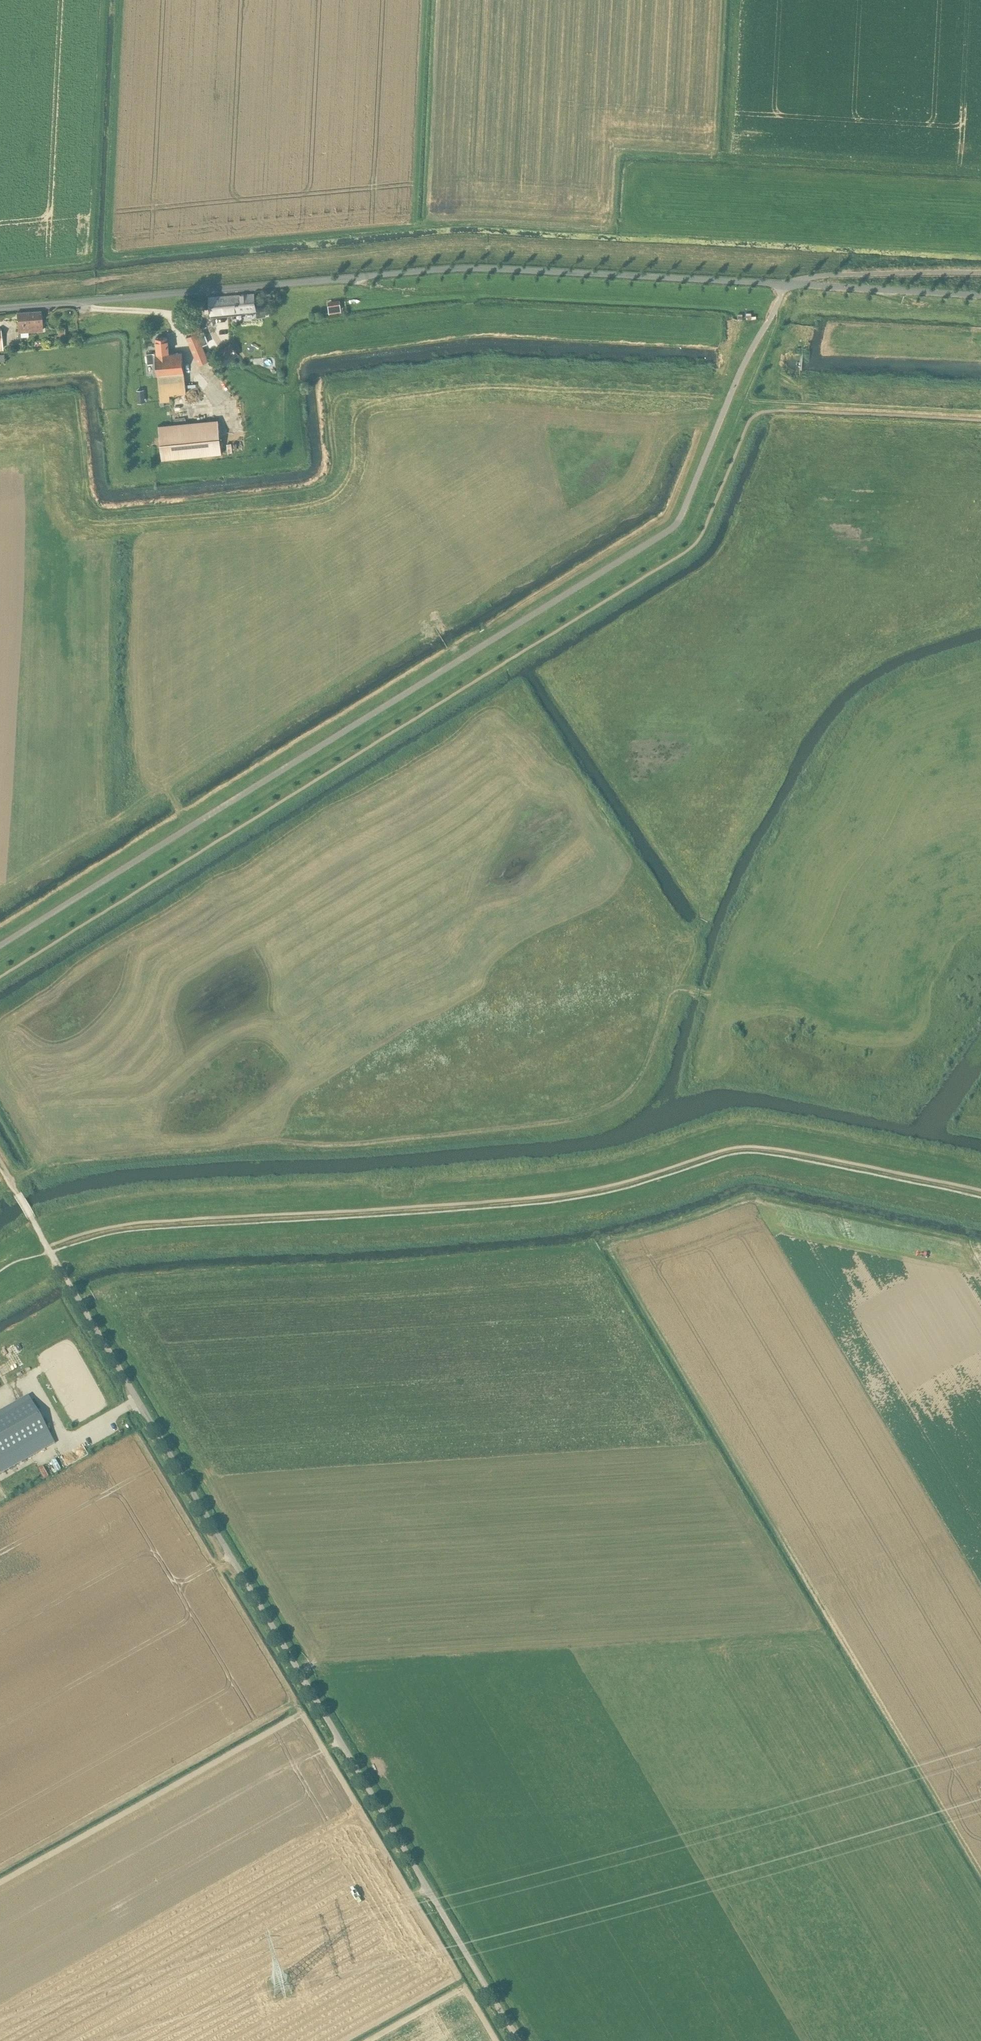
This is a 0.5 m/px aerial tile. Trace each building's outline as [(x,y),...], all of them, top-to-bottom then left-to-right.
[(254,293),(209,297),(209,304),(210,309),(211,318),(216,317),(230,316),(230,314),(256,312),(257,317),(266,316),(266,309),(264,298),(255,299),(254,293)] [(42,330),(40,310),(17,312),(19,331),(42,330)] [(197,331),(186,336),(198,364),(209,359),(197,331)] [(157,375),(159,395),(159,401),(173,400),(172,394),(186,393),(185,390),(194,386),(193,377),(185,383),(182,351),(169,353),(167,336),(156,337),(157,352),(146,353),(147,363),(152,363),(153,375),(157,375)] [(212,360),(218,368),(223,364),(217,356),(212,360)] [(218,418),(158,425),(162,460),(221,454),(218,418)] [(30,1401),(27,1395),(0,1411),(0,1418),(30,1401)] [(0,1418),(0,1473),(0,1474),(31,1457),(24,1446),(48,1433),(30,1401),(0,1418)] [(48,1433),(24,1446),(31,1457),(54,1443),(48,1433)]
